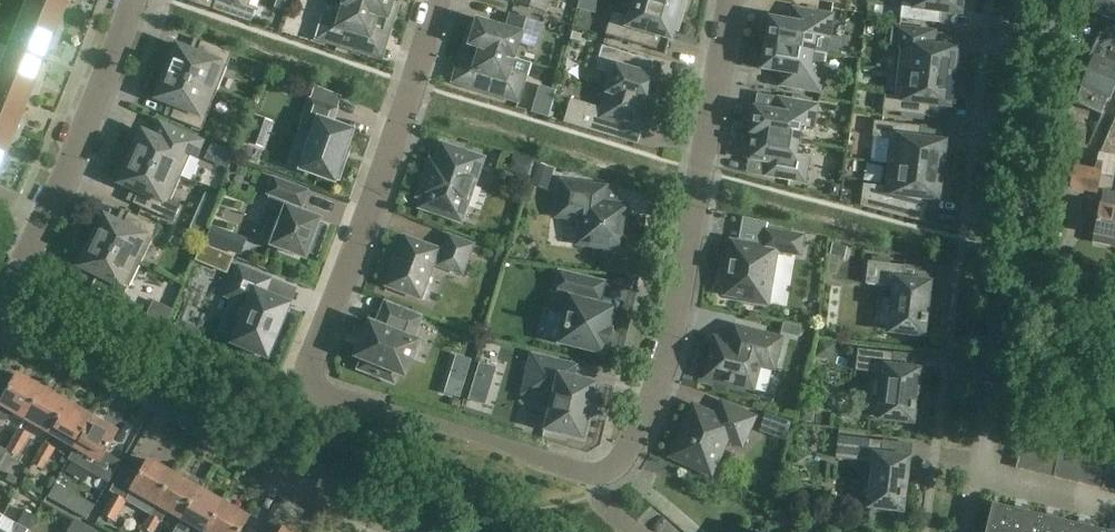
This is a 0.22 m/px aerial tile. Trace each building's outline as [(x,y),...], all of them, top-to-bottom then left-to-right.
[(35,0),(29,0),(20,21),(60,37),(63,29),(61,21),(65,12),(35,0)] [(65,12),(70,0),(35,0),(65,12)] [(252,0),(217,0),(213,10),(251,23),(256,9),(249,6),(252,0)] [(394,20),(399,3),(394,2),(395,0),(345,0),(343,5),(394,20)] [(514,3),(546,12),(549,0),(515,0),(514,3)] [(682,14),(636,0),(631,17),(613,12),(606,35),(645,47),(649,33),(671,39),(673,31),(677,32),(682,14)] [(682,14),(687,0),(636,0),(682,14)] [(907,3),(903,3),(901,19),(940,24),(942,10),(960,12),(961,0),(907,0),(907,3)] [(1108,0),(1093,0),(1088,11),(1114,22),(1114,3),(1108,0)] [(394,20),(343,5),(339,18),(324,13),(316,40),(352,51),(357,36),(381,43),(388,39),(394,20)] [(765,43),(814,52),(817,37),(830,39),(834,15),(800,9),(798,22),(770,17),(769,18),(763,17),(760,31),(767,32),(765,43)] [(464,43),(515,59),(519,45),(535,50),(542,24),(511,15),(507,28),(477,20),(475,28),(470,26),(464,43)] [(60,37),(20,21),(11,45),(46,59),(49,51),(56,46),(60,37)] [(1109,100),(1114,85),(1114,32),(1106,28),(1104,35),(1100,33),(1077,82),(1075,81),(1074,85),(1081,88),(1075,103),(1101,114),(1107,99),(1109,100)] [(898,72),(956,78),(959,51),(931,48),(933,34),(893,29),(891,45),(901,47),(898,72)] [(572,33),(571,40),(579,43),(581,35),(572,33)] [(162,71),(217,92),(232,54),(201,41),(196,55),(177,47),(173,58),(168,56),(162,71)] [(515,59),(464,43),(459,62),(463,70),(479,75),(475,90),(518,103),(526,77),(511,72),(515,59)] [(828,54),(814,52),(765,43),(761,70),(789,75),(787,88),(821,94),(828,54)] [(46,59),(11,45),(1,68),(41,84),(44,76),(42,68),(46,59)] [(608,92),(655,106),(660,88),(657,87),(659,79),(637,72),(641,58),(602,46),(595,70),(613,75),(608,92)] [(1,68),(0,71),(0,95),(27,106),(31,98),(37,93),(41,84),(1,68)] [(217,92),(162,71),(157,85),(162,87),(157,98),(176,106),(171,119),(202,131),(217,92)] [(956,78),(898,72),(895,97),(885,95),(883,111),(929,117),(930,103),(949,105),(950,93),(954,93),(956,78)] [(655,106),(608,92),(603,109),(571,100),(564,123),(617,139),(621,125),(643,131),(646,123),(649,124),(655,106)] [(0,95),(0,123),(22,132),(25,123),(23,115),(27,106),(0,95)] [(750,134),(799,142),(802,127),(815,129),(819,105),(785,99),(783,112),(755,107),(754,108),(748,107),(745,121),(752,122),(750,134)] [(346,163),(342,162),(353,131),(332,124),(336,110),(311,101),(302,126),(315,131),(302,170),(335,182),(336,180),(339,181),(346,163)] [(887,164),(945,172),(948,144),(920,141),(922,127),(875,121),(873,137),(874,138),(871,163),(887,164)] [(0,123),(0,150),(8,153),(12,145),(18,140),(22,132),(0,123)] [(127,156),(180,179),(197,141),(167,128),(161,141),(143,133),(138,144),(133,142),(127,156)] [(799,142),(750,134),(753,135),(751,145),(745,144),(742,158),(749,160),(774,165),(772,178),(806,184),(810,160),(797,157),(799,142)] [(443,146),(436,165),(431,163),(426,177),(423,179),(419,190),(421,193),(419,197),(425,199),(422,208),(460,221),(482,160),(443,146)] [(180,179),(127,156),(120,170),(125,172),(120,183),(139,191),(133,204),(175,222),(182,206),(171,201),(180,179)] [(528,177),(532,164),(513,158),(509,171),(528,177)] [(554,169),(537,164),(531,186),(548,191),(554,169)] [(945,172),(887,164),(884,187),(864,184),(861,207),(922,222),(925,197),(937,198),(939,186),(943,186),(945,172)] [(1101,176),(1074,167),(1069,189),(1097,194),(1101,176)] [(315,255),(325,228),(319,226),(321,220),(299,211),(301,207),(302,208),(308,191),(274,178),(268,195),(271,196),(267,206),(281,211),(277,221),(281,223),(272,246),(306,259),(309,252),(315,255)] [(596,202),(598,187),(562,182),(557,217),(581,220),(578,245),(604,248),(604,252),(626,255),(628,233),(625,232),(628,206),(596,202)] [(1103,190),(1092,243),(1114,248),(1114,193),(1103,190)] [(88,239),(140,265),(159,228),(129,213),(123,226),(105,217),(99,228),(94,225),(88,239)] [(201,234),(207,220),(196,215),(190,229),(201,234)] [(212,227),(206,244),(240,256),(246,239),(212,227)] [(803,237),(766,231),(764,247),(732,242),(728,264),(731,264),(726,295),(741,297),(740,300),(767,305),(776,251),(800,255),(803,237)] [(473,246),(449,236),(443,252),(405,237),(387,286),(421,299),(434,264),(462,275),(473,246)] [(140,265),(88,239),(81,253),(86,255),(80,266),(98,275),(92,288),(122,302),(140,265)] [(846,248),(833,244),(830,255),(843,258),(846,248)] [(905,267),(869,262),(866,284),(897,288),(892,331),(923,335),(924,323),(926,323),(931,285),(903,281),(905,267)] [(239,268),(230,289),(226,299),(230,301),(217,334),(235,342),(234,343),(267,356),(288,305),(264,295),(270,281),(239,268)] [(789,322),(793,271),(780,270),(776,321),(789,322)] [(599,306),(604,283),(560,273),(551,310),(568,314),(561,343),(603,352),(604,345),(607,346),(611,332),(608,331),(613,309),(599,306)] [(398,372),(404,374),(417,343),(402,338),(406,327),(381,317),(377,328),(371,325),(359,356),(365,358),(360,369),(394,383),(398,372)] [(783,324),(781,333),(798,338),(801,328),(783,324)] [(739,327),(736,343),(730,341),(729,346),(714,343),(705,379),(754,391),(760,367),(775,370),(783,338),(739,327)] [(892,368),(894,354),(858,349),(855,371),(887,375),(881,418),(912,422),(914,410),(916,410),(920,372),(892,368)] [(563,433),(582,437),(595,385),(573,380),(577,365),(529,354),(519,396),(553,404),(551,413),(548,413),(544,431),(562,436),(563,433)] [(496,368),(479,364),(476,373),(493,379),(496,368)] [(42,390),(16,376),(0,405),(0,419),(7,423),(14,412),(26,419),(42,390)] [(462,388),(448,383),(444,394),(459,399),(462,388)] [(42,390),(26,419),(50,432),(66,404),(42,390)] [(66,404),(50,432),(76,447),(92,418),(66,404)] [(754,418),(722,404),(716,417),(694,408),(679,442),(676,442),(672,450),(674,453),(672,457),(711,474),(726,439),(742,446),(754,418)] [(92,418),(76,447),(102,461),(118,433),(92,418)] [(21,429),(18,428),(6,451),(0,447),(0,467),(21,429)] [(0,467),(0,472),(3,473),(12,455),(19,458),(31,435),(21,429),(0,467)] [(871,506),(900,510),(901,510),(903,498),(905,498),(910,460),(881,457),(883,442),(839,436),(836,458),(876,463),(871,506)] [(1028,471),(1035,444),(1022,441),(1016,468),(1028,471)] [(32,463),(43,470),(55,450),(44,443),(32,463)] [(1040,474),(1047,447),(1035,444),(1028,471),(1040,474)] [(1047,447),(1040,474),(1053,477),(1059,450),(1047,447)] [(1059,450),(1053,477),(1065,480),(1071,453),(1059,450)] [(1071,453),(1065,480),(1077,483),(1084,456),(1071,453)] [(1084,456),(1077,483),(1089,486),(1096,459),(1084,456)] [(1096,459),(1089,486),(1101,489),(1108,462),(1096,459)] [(157,505),(174,476),(149,462),(141,476),(132,491),(132,490),(125,502),(126,502),(127,502),(150,515),(151,515),(157,505)] [(1101,489),(1114,492),(1114,487),(1114,464),(1108,462),(1101,489)] [(17,479),(10,474),(6,480),(14,485),(17,479)] [(182,519),(199,490),(198,490),(197,489),(199,486),(199,482),(190,477),(187,478),(184,482),(183,481),(174,476),(157,505),(151,515),(161,521),(168,511),(182,519)] [(224,505),(199,490),(182,519),(175,531),(189,531),(193,525),(205,531),(209,531),(224,505)] [(126,502),(125,502),(112,494),(101,514),(115,522),(126,502)] [(86,500),(77,514),(87,519),(95,506),(86,500)] [(242,531),(249,519),(224,505),(209,531),(243,531),(242,531)] [(1026,513),(994,505),(987,531),(1022,531),(1026,513)] [(35,517),(24,511),(13,531),(27,531),(35,517)] [(1022,531),(1055,531),(1058,521),(1026,513),(1022,531)] [(150,515),(142,528),(143,529),(148,531),(155,531),(161,521),(151,515),(150,515)] [(87,526),(75,520),(68,531),(83,531),(87,526)] [(1055,531),(1088,531),(1089,528),(1058,521),(1055,531)]
